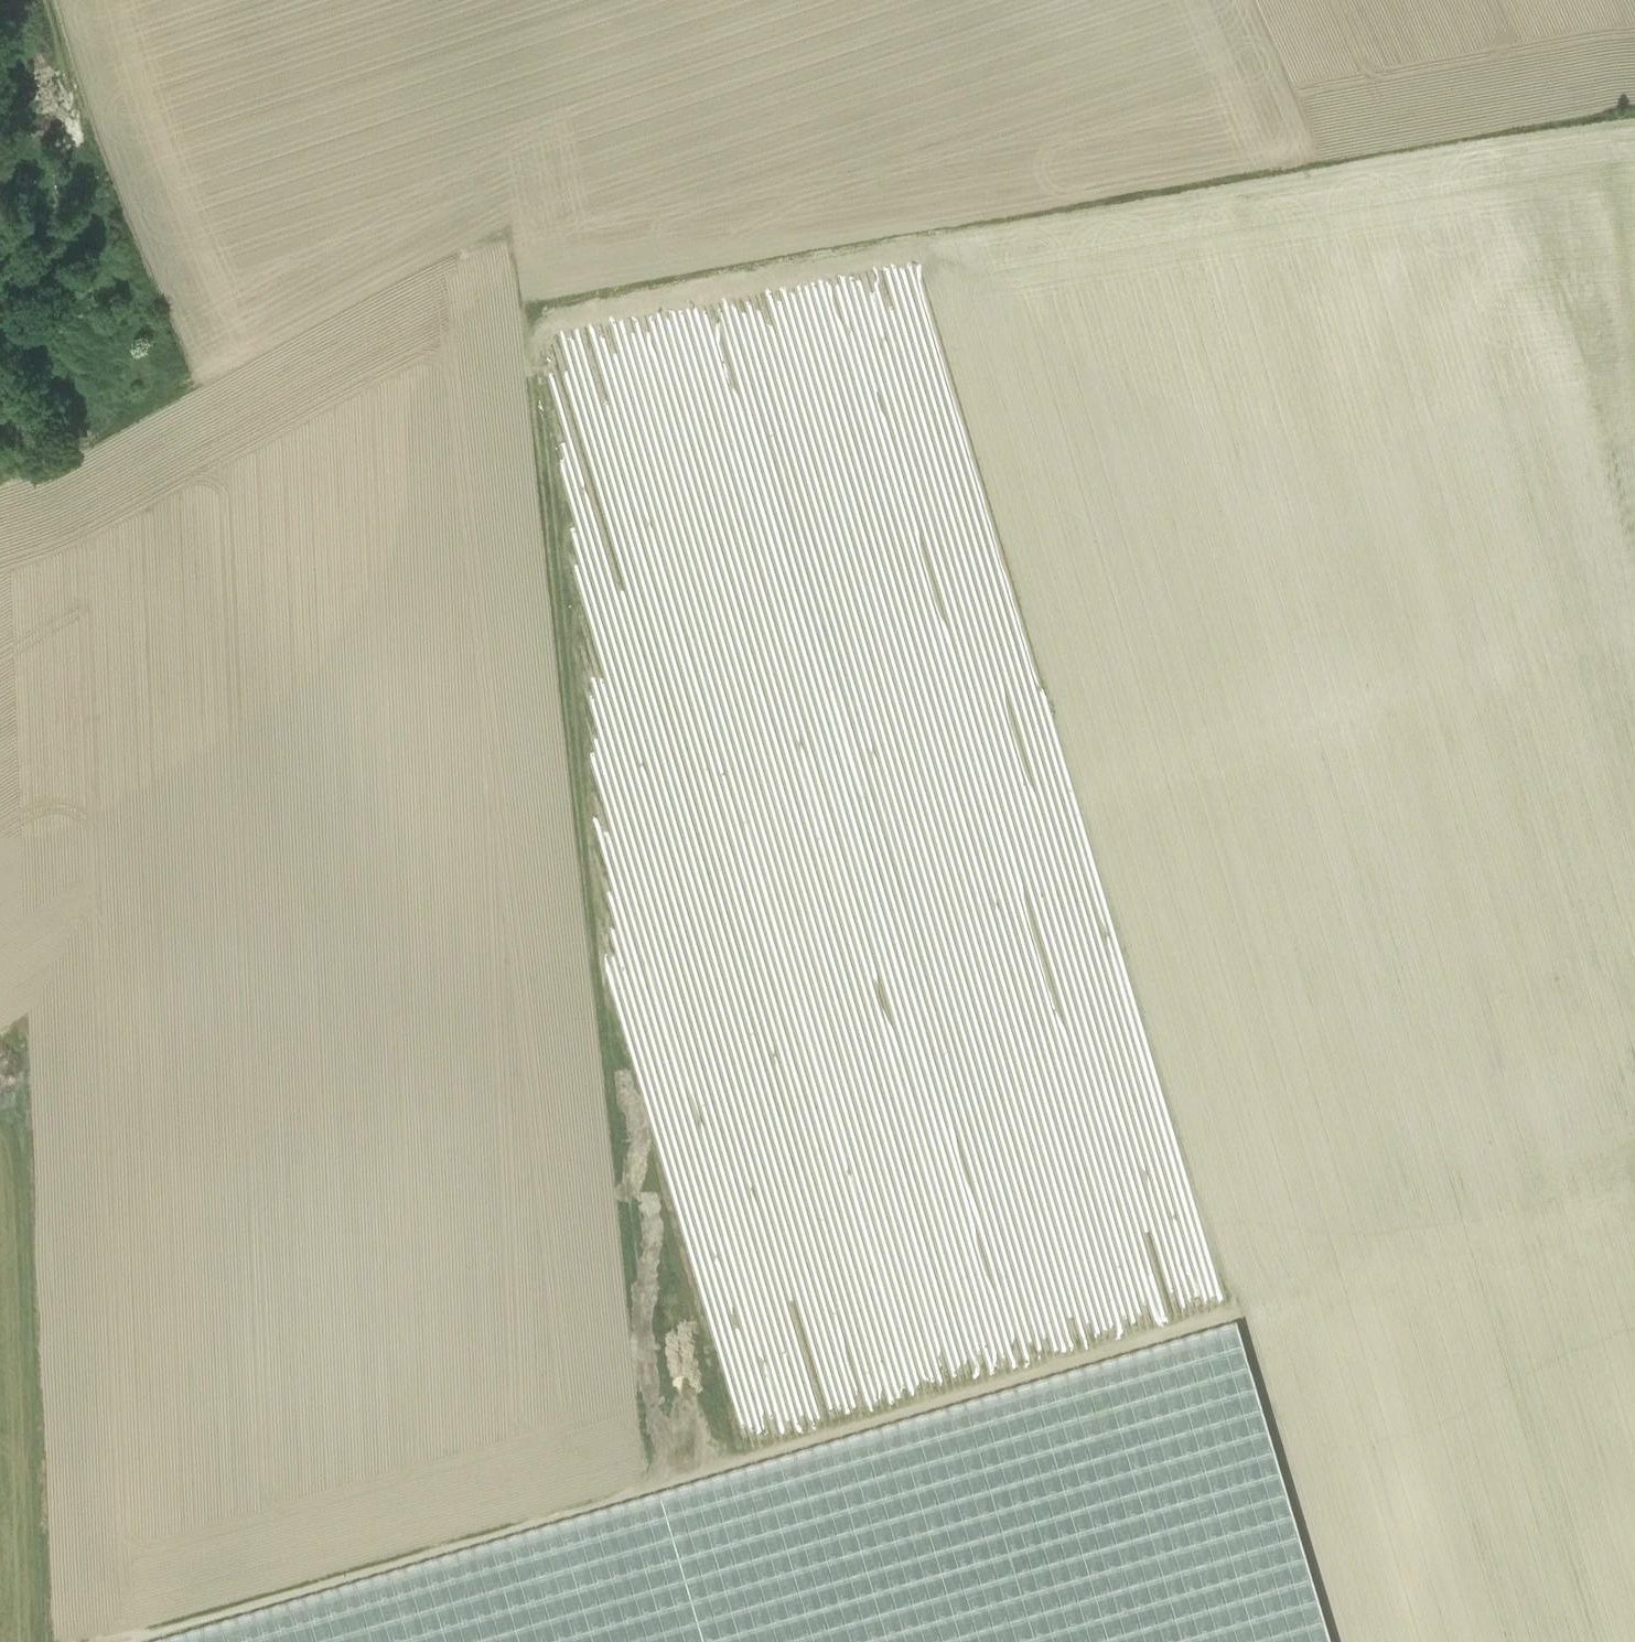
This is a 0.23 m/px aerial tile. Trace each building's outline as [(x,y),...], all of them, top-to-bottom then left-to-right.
[(1237,1336),(198,1641),(1327,1641),(1237,1336)]
